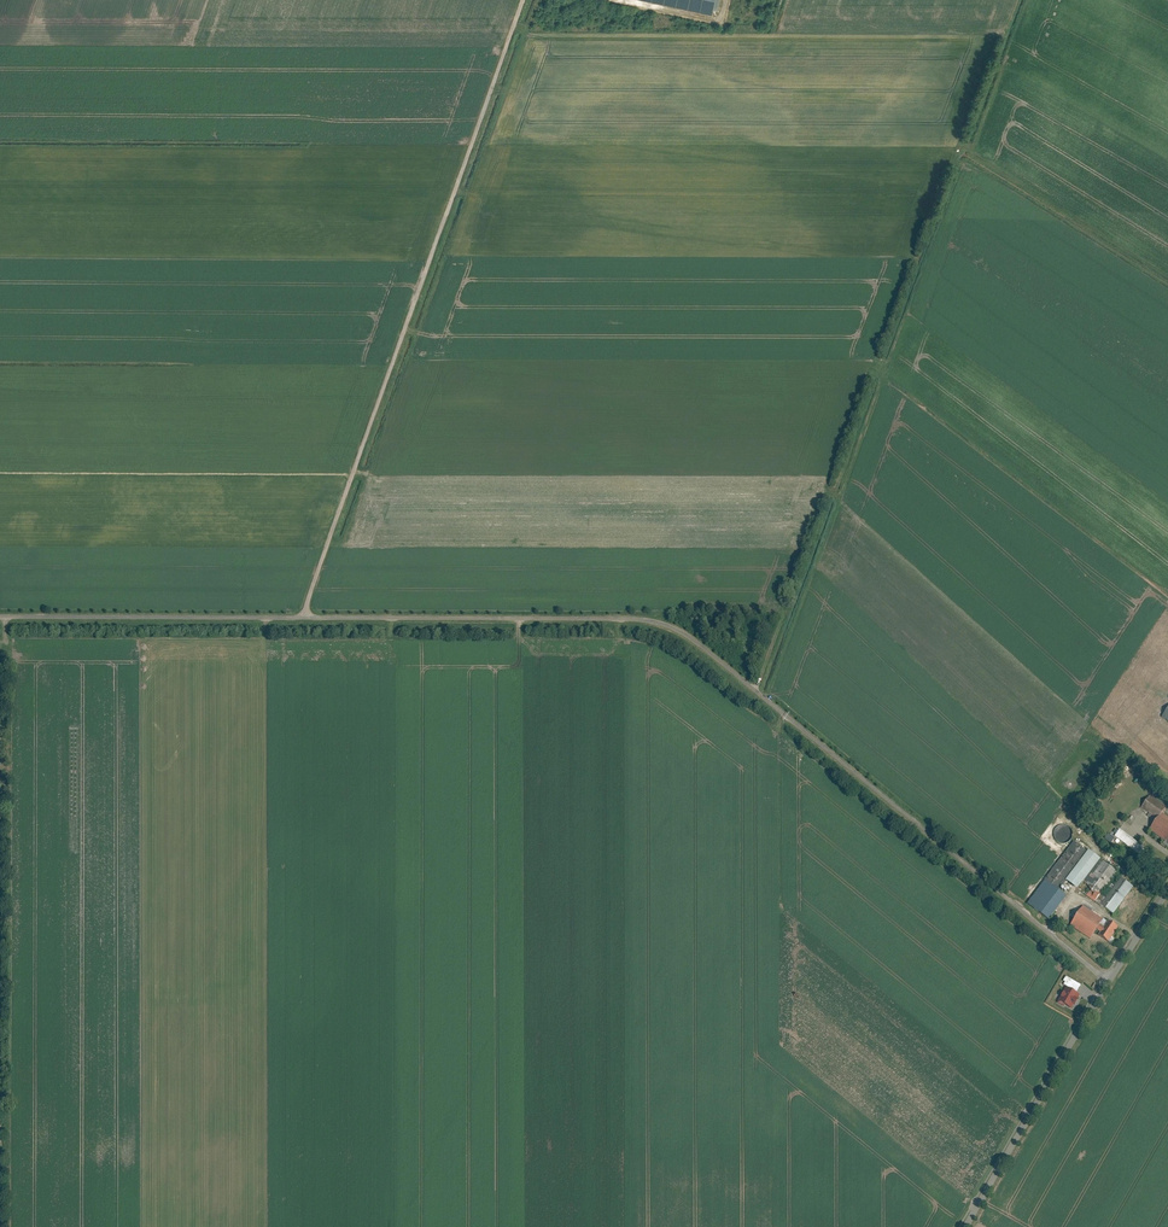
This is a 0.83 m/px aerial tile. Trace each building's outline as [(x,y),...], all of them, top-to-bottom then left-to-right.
[(713,14),(717,0),(649,0),(713,14)] [(1146,791),(1136,805),(1153,816),(1157,811),(1163,802),(1146,791)] [(1157,811),(1153,816),(1145,829),(1167,845),(1167,819),(1157,811)] [(1063,822),(1061,821),(1058,821),(1055,822),(1053,823),(1051,825),(1050,828),(1049,829),(1050,833),(1052,836),(1055,838),(1058,839),(1061,838),(1064,837),(1066,835),(1067,831),(1067,827),(1065,825),(1063,822)] [(1113,833),(1139,855),(1144,848),(1118,827),(1113,833)] [(1111,844),(1116,838),(1110,833),(1105,838),(1111,844)] [(1082,850),(1068,839),(1021,901),(1043,918),(1060,895),(1052,889),(1060,878),(1082,850)] [(1082,850),(1060,878),(1071,887),(1094,857),(1083,848),(1082,850)] [(1101,896),(1118,871),(1102,859),(1084,884),(1091,889),(1086,896),(1096,903),(1101,896)] [(1130,886),(1118,877),(1098,904),(1110,913),(1130,886)] [(1102,919),(1081,906),(1069,924),(1090,938),(1102,919)] [(1108,943),(1118,927),(1106,921),(1097,936),(1108,943)] [(1069,1008),(1079,992),(1068,985),(1058,1001),(1069,1008)]
